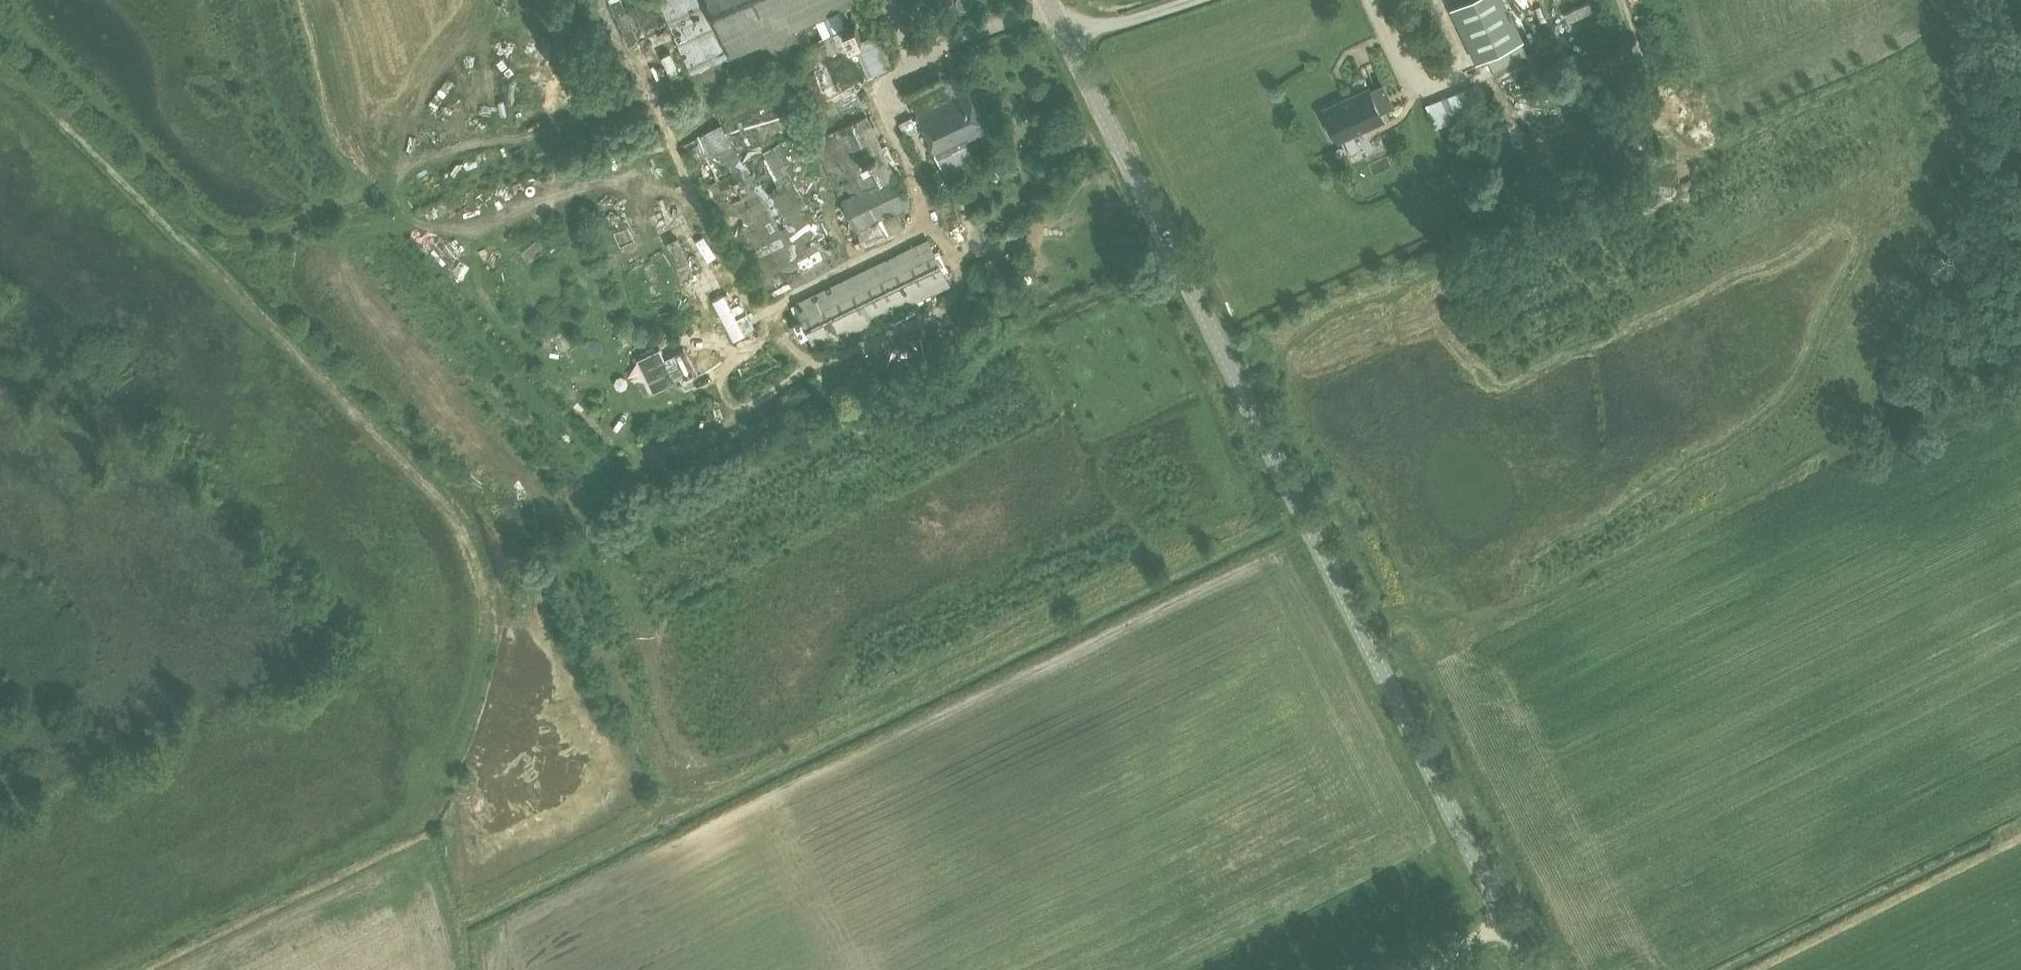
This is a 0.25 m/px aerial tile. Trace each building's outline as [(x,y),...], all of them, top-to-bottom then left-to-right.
[(728,52),(731,58),(862,0),(705,0),(728,52)] [(1455,5),(1478,59),(1523,39),(1507,0),(1466,0),(1455,5)] [(823,22),(830,38),(839,34),(832,18),(823,22)] [(866,37),(873,69),(893,64),(886,32),(866,37)] [(1322,109),(1328,121),(1323,124),(1329,137),(1334,135),(1336,140),(1382,119),(1379,112),(1392,106),(1391,104),(1390,104),(1372,64),(1371,64),(1381,85),(1369,91),(1360,69),(1359,70),(1367,88),(1322,109)] [(695,140),(706,159),(780,294),(845,260),(813,203),(838,190),(842,199),(826,207),(840,235),(856,229),(879,218),(887,234),(904,226),(896,210),(911,203),(897,173),(869,113),(837,127),(832,118),(817,75),(718,106),(725,122),(695,140)] [(948,82),(945,83),(911,101),(919,116),(956,97),(948,82)] [(860,83),(846,90),(854,107),(868,100),(860,83)] [(970,91),(956,97),(919,116),(939,155),(989,130),(970,91)] [(956,177),(984,162),(973,142),(945,157),(956,177)] [(623,163),(636,157),(630,145),(617,150),(623,163)] [(795,302),(817,348),(952,284),(928,240),(795,302)] [(705,347),(679,360),(684,371),(711,358),(705,347)] [(646,358),(655,374),(674,364),(665,348),(646,358)]
